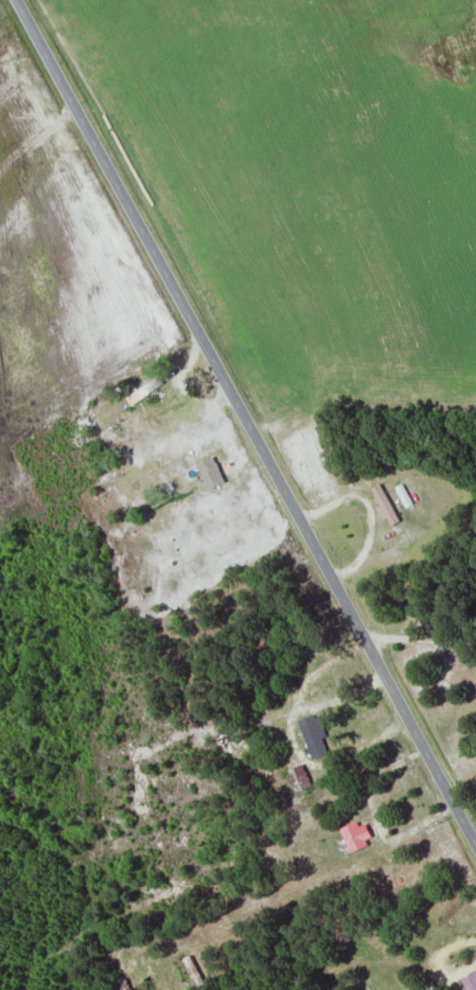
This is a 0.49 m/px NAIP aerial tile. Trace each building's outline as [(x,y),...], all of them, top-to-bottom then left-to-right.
[(225,484),(215,457),(199,463),(208,490),(225,484)] [(400,523),(383,484),(372,489),(389,528),(400,523)] [(299,721),(311,761),(329,756),(318,715),(299,721)] [(369,845),(358,822),(341,830),(352,853),(369,845)] [(467,989),(475,989),(475,971),(461,981),(467,989)]
